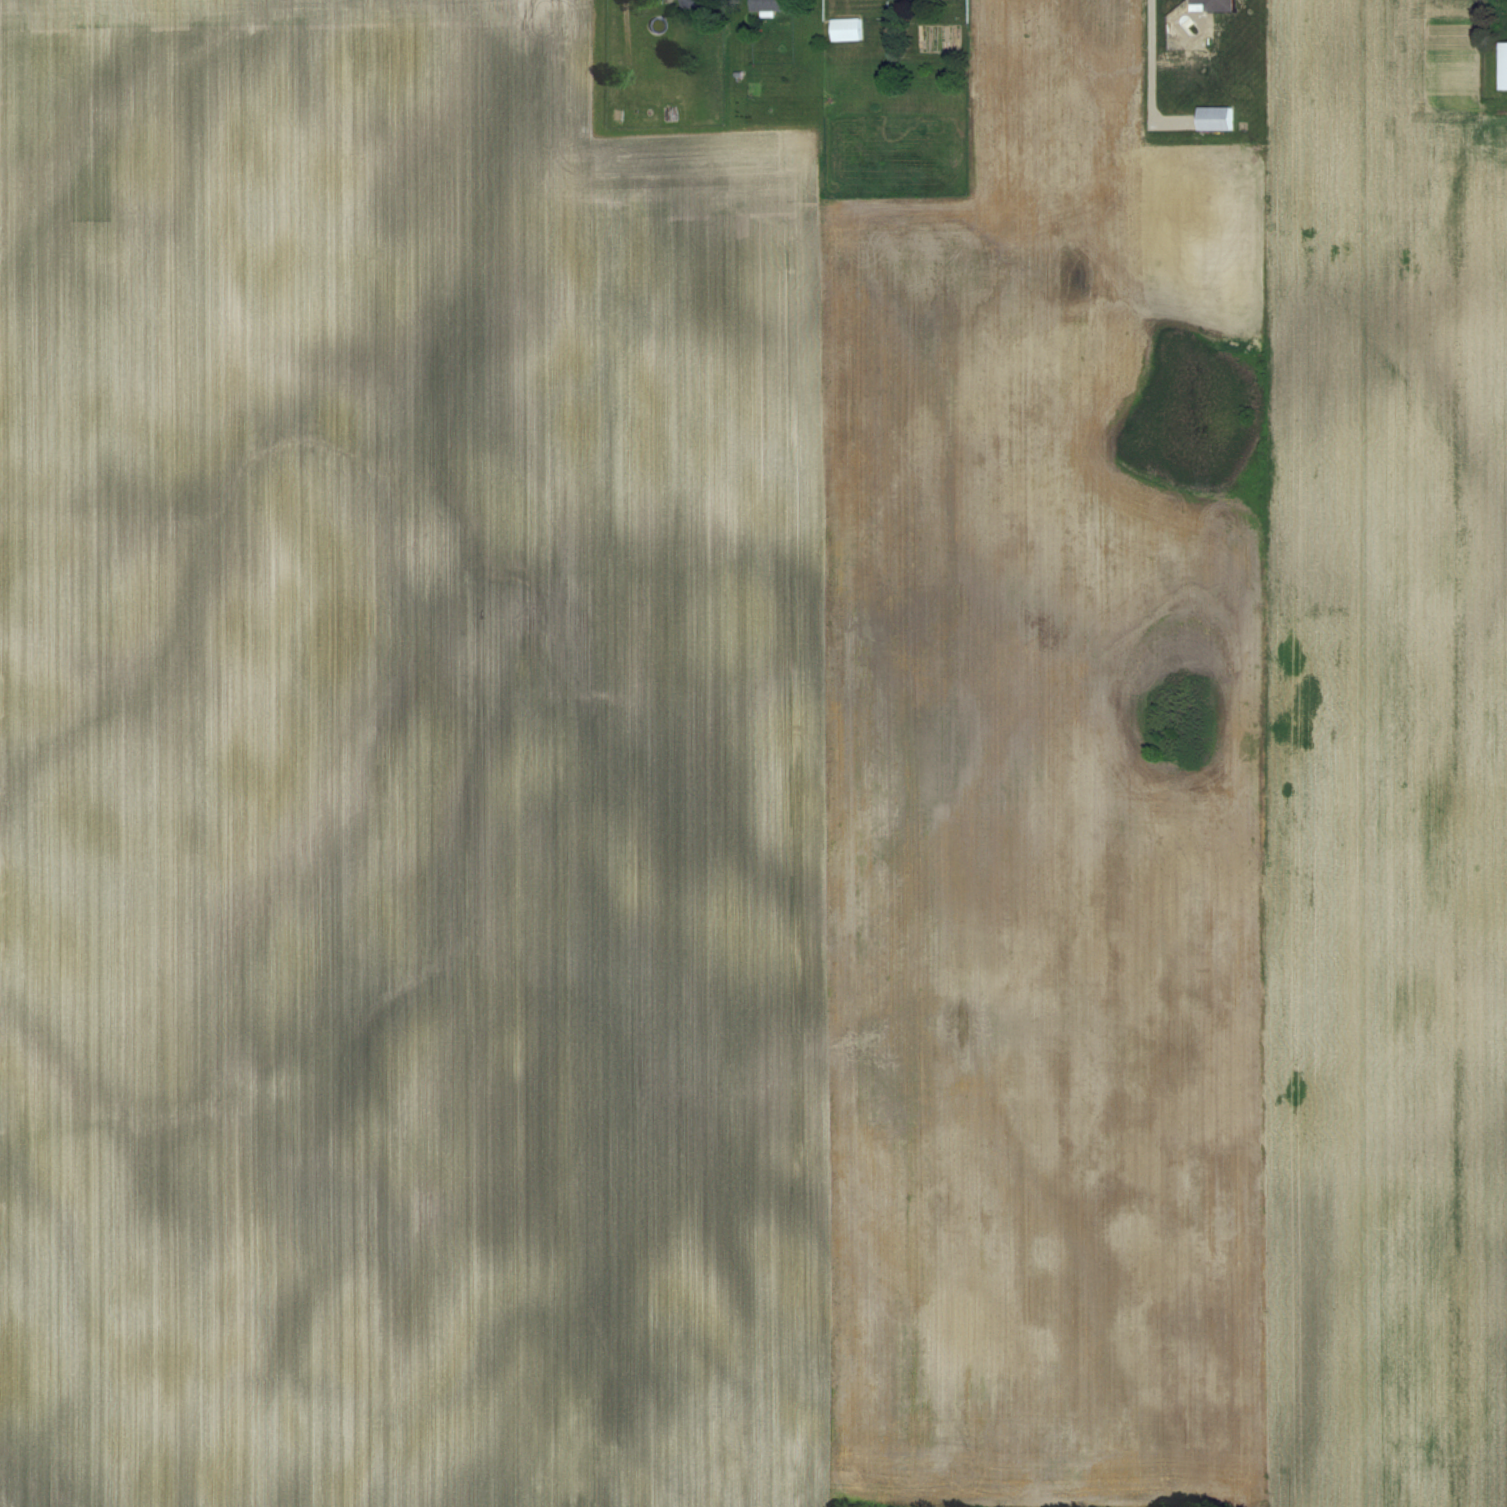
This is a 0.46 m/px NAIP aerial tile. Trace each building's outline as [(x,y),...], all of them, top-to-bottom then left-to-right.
[(756,11),(798,11),(798,0),(756,0),(756,11)] [(1237,11),(1237,0),(1194,0),(1194,11),(1237,11)] [(867,42),(867,18),(839,18),(839,42),(867,42)] [(1202,132),(1237,132),(1237,107),(1202,107),(1202,132)]
